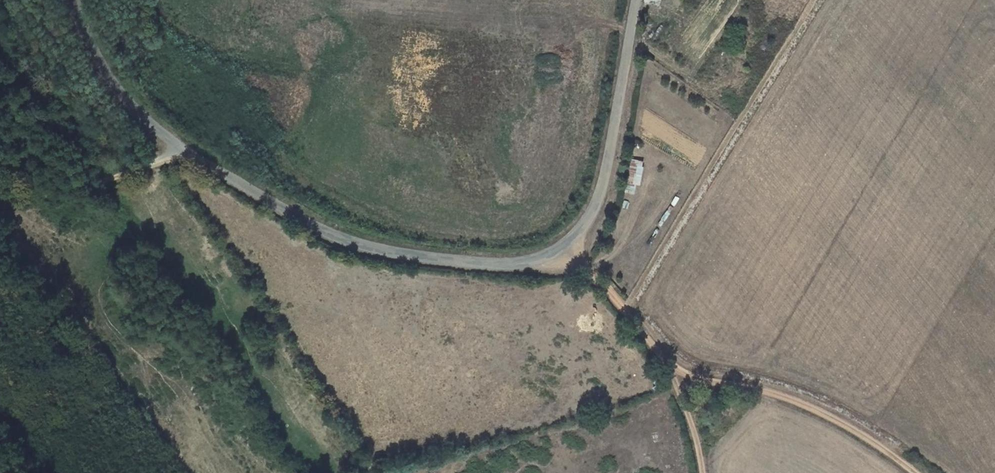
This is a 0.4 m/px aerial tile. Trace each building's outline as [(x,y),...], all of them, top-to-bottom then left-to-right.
[(627,183),(640,186),(645,163),(632,160),(627,183)]
